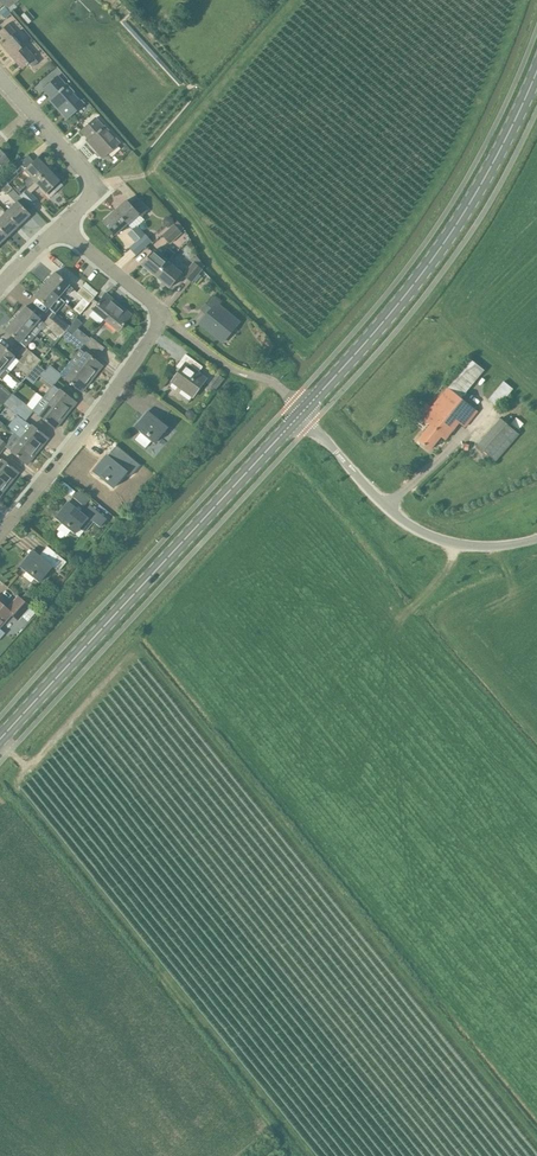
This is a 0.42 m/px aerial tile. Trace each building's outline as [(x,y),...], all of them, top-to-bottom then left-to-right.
[(8,9),(22,0),(2,0),(8,9)] [(0,9),(0,13),(4,18),(10,13),(9,12),(6,8),(4,6),(0,9)] [(26,10),(21,15),(27,22),(33,17),(26,10)] [(7,23),(0,29),(0,33),(6,40),(1,44),(22,67),(27,62),(31,67),(37,62),(33,57),(13,34),(15,32),(7,23)] [(50,60),(44,65),(49,70),(55,66),(50,60)] [(51,97),(49,99),(67,118),(71,114),(79,107),(83,103),(66,84),(65,85),(57,76),(43,88),(51,97)] [(126,144),(119,137),(116,139),(104,126),(103,127),(95,117),(81,130),(90,139),(87,141),(102,157),(118,143),(122,148),(126,144)] [(8,161),(0,151),(0,168),(8,161)] [(20,194),(48,169),(37,158),(23,170),(29,176),(24,181),(24,182),(16,190),(20,194)] [(13,168),(2,178),(8,184),(19,174),(13,168)] [(48,169),(20,194),(19,195),(30,207),(38,200),(31,193),(38,186),(45,193),(50,197),(56,191),(52,186),(59,180),(48,169)] [(2,178),(0,180),(0,190),(1,189),(6,194),(12,188),(8,184),(2,178)] [(128,224),(132,229),(148,245),(153,241),(146,233),(145,234),(138,226),(145,220),(142,216),(148,211),(137,199),(131,203),(128,199),(115,210),(128,224)] [(16,200),(5,211),(18,225),(29,214),(16,200)] [(117,234),(128,224),(115,210),(104,221),(117,234)] [(0,216),(0,229),(7,235),(18,225),(5,211),(0,216)] [(165,217),(163,221),(164,225),(168,227),(172,226),(174,222),(172,218),(169,216),(165,217)] [(185,228),(178,221),(175,224),(174,224),(162,234),(170,244),(183,233),(181,231),(185,228)] [(137,255),(148,245),(132,229),(127,233),(135,242),(130,247),(137,255)] [(143,265),(157,276),(176,253),(168,247),(162,255),(155,250),(143,265)] [(194,261),(183,274),(192,282),(203,269),(203,268),(205,266),(197,255),(194,261)] [(169,261),(157,276),(170,287),(182,272),(169,261)] [(54,272),(44,284),(58,296),(64,289),(68,293),(73,288),(54,272)] [(49,317),(65,331),(66,329),(70,326),(54,313),(64,302),(57,297),(58,296),(44,284),(34,295),(53,311),(49,317)] [(82,286),(77,292),(89,303),(94,297),(82,286)] [(104,320),(118,303),(105,292),(91,309),(104,320)] [(201,309),(208,315),(201,323),(220,339),(230,327),(233,329),(239,322),(219,305),(222,301),(213,294),(201,309)] [(118,303),(104,320),(117,330),(131,313),(118,303)] [(62,335),(65,331),(49,317),(44,323),(25,306),(15,318),(29,330),(34,324),(42,330),(46,325),(60,337),(61,335),(62,335)] [(35,335),(15,318),(5,329),(25,347),(35,335)] [(70,326),(66,329),(72,334),(82,322),(76,318),(70,326)] [(65,331),(62,335),(79,349),(80,349),(84,344),(85,344),(72,334),(66,329),(65,331)] [(91,336),(85,344),(84,344),(98,355),(104,348),(91,336)] [(24,355),(19,360),(0,344),(0,364),(9,372),(15,365),(27,375),(36,365),(24,355)] [(24,355),(36,365),(40,360),(28,349),(24,355)] [(86,352),(75,365),(92,378),(102,365),(86,352)] [(203,366),(186,354),(177,366),(181,369),(172,381),(193,397),(206,378),(198,372),(203,366)] [(0,364),(0,379),(1,380),(9,372),(0,364)] [(50,365),(45,370),(58,380),(62,375),(50,365)] [(92,378),(75,365),(65,378),(82,391),(92,378)] [(58,380),(45,370),(45,371),(43,369),(39,375),(51,385),(53,386),(53,385),(58,380)] [(225,379),(217,373),(208,385),(216,391),(225,379)] [(504,381),(490,399),(499,406),(513,389),(504,381)] [(7,399),(11,393),(0,384),(0,394),(7,400),(7,399)] [(42,397),(65,415),(76,401),(59,388),(58,389),(53,385),(53,386),(51,385),(42,397)] [(479,411),(448,387),(423,418),(431,424),(419,440),(431,449),(442,436),(446,439),(459,422),(466,427),(479,411)] [(55,428),(65,415),(42,397),(32,409),(21,401),(17,406),(29,416),(33,411),(55,428)] [(17,406),(7,399),(7,400),(3,404),(13,411),(12,412),(24,421),(29,416),(17,406)] [(536,420),(536,416),(535,408),(520,411),(523,423),(536,420)] [(193,410),(189,410),(186,412),(185,415),(187,418),(191,419),(194,417),(195,413),(193,410)] [(167,427),(154,416),(150,422),(144,417),(135,428),(154,443),(167,427)] [(520,434),(501,417),(477,445),(497,461),(520,434)] [(21,426),(15,433),(37,451),(48,437),(32,424),(27,430),(21,426)] [(37,451),(15,433),(14,433),(6,443),(0,439),(0,450),(2,451),(6,446),(27,463),(37,451)] [(140,465),(116,445),(115,446),(116,446),(108,456),(107,455),(94,472),(112,487),(126,471),(131,476),(140,465)] [(8,485),(18,472),(1,459),(1,460),(0,461),(0,479),(8,485)] [(8,485),(0,479),(0,495),(8,485)] [(89,500),(78,491),(72,497),(83,506),(89,500)] [(83,513),(69,501),(55,518),(74,534),(79,527),(85,532),(93,522),(100,527),(107,518),(90,505),(83,513)] [(66,562),(47,546),(39,555),(34,550),(20,567),(39,583),(52,566),(58,571),(66,562)] [(10,613),(18,619),(29,607),(17,597),(6,609),(0,603),(0,625),(10,613)]
